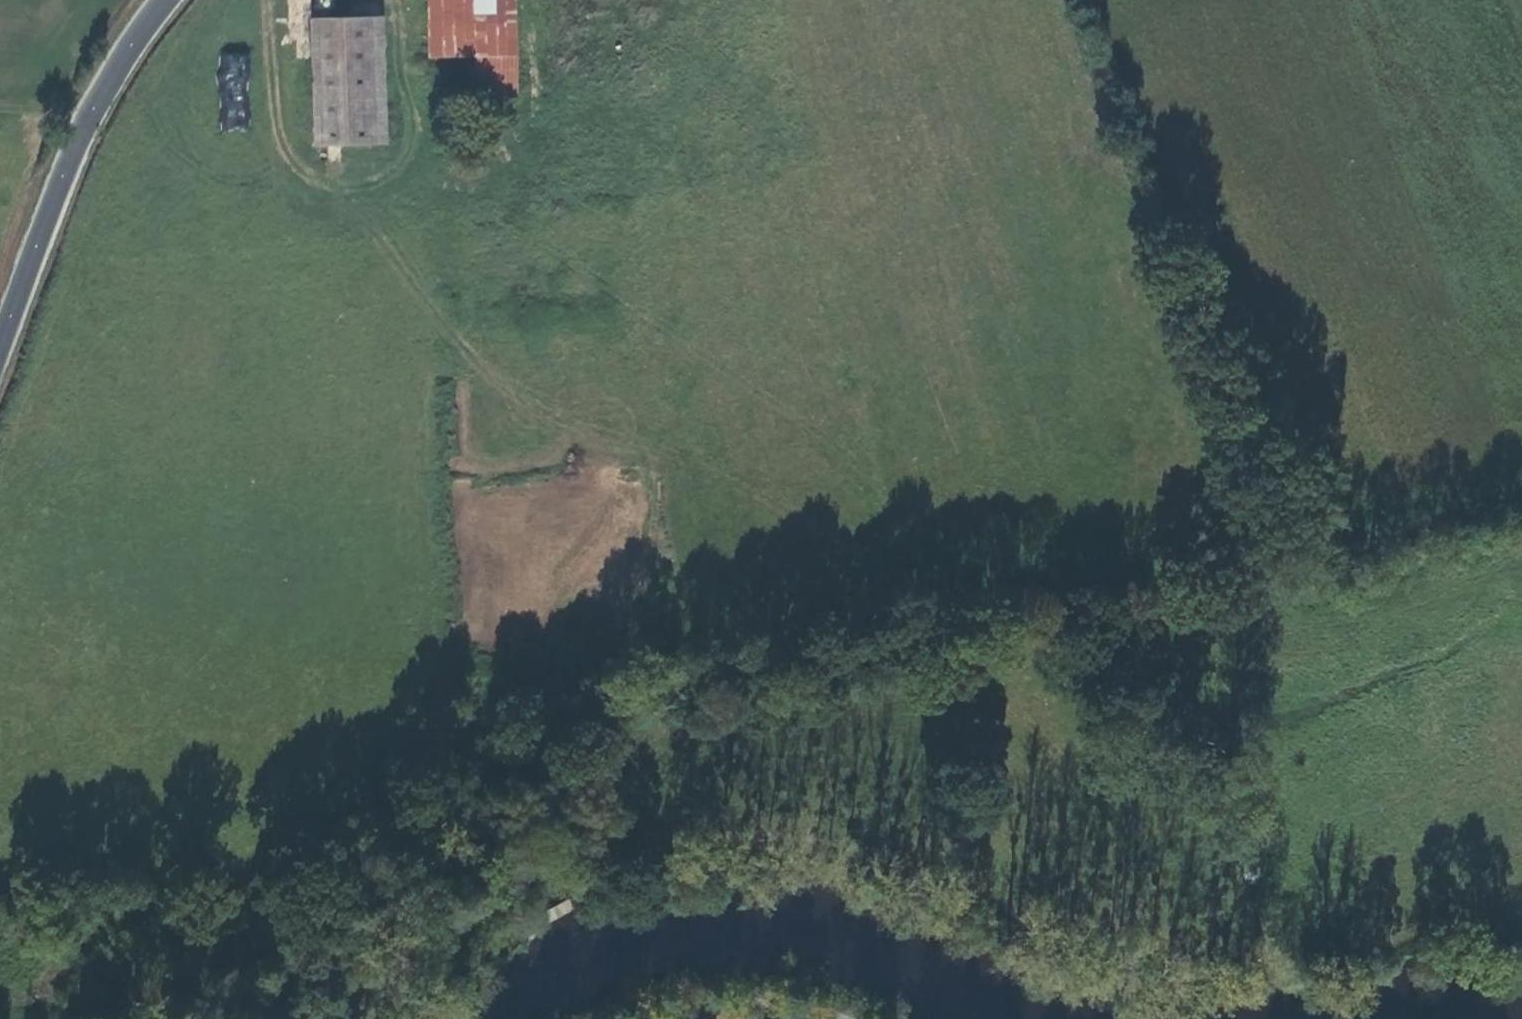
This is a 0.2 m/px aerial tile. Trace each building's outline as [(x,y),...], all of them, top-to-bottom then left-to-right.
[(475,72),(516,70),(513,0),(443,0),(444,32),(474,31),(475,72)] [(371,2),(314,2),(314,124),(371,124),(371,2)] [(244,129),(246,55),(223,54),(221,128),(244,129)]
